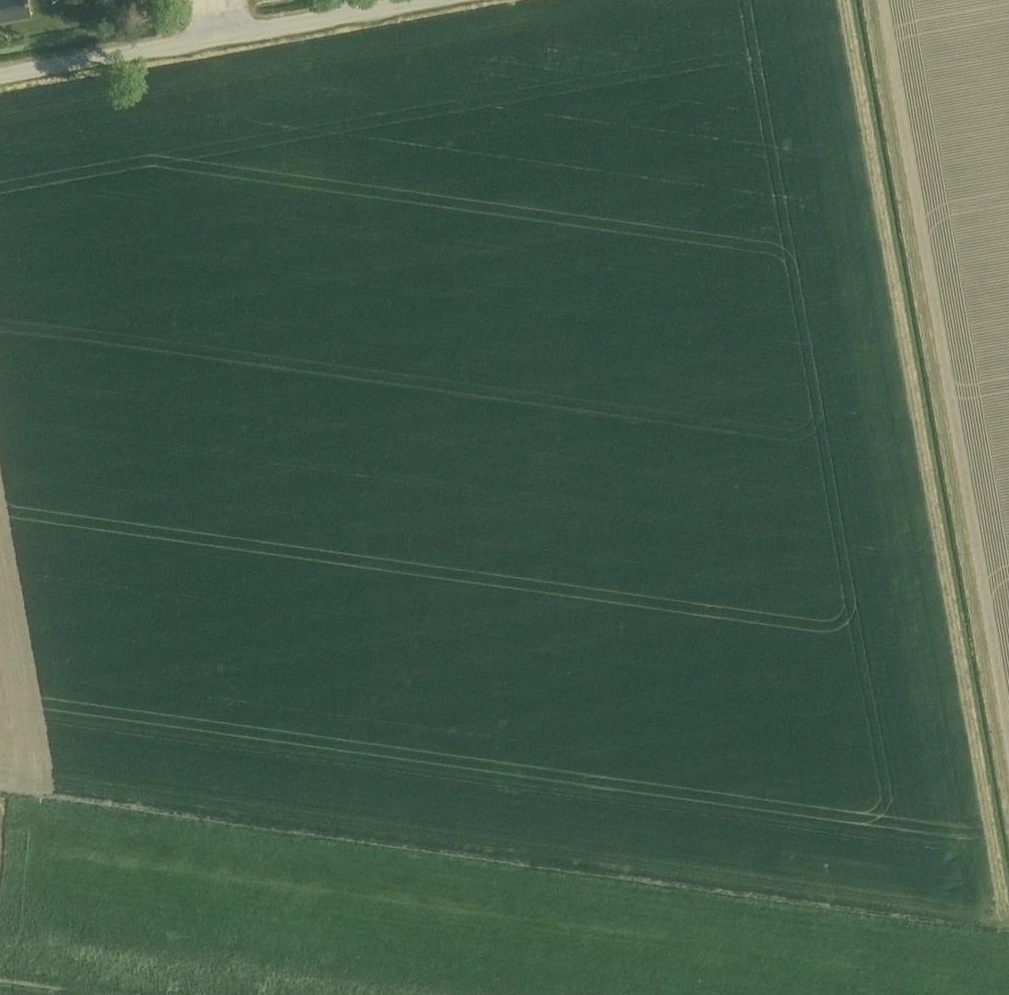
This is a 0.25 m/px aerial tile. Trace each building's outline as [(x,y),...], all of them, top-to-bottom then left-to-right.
[(29,14),(26,0),(0,0),(0,20),(29,14)]
